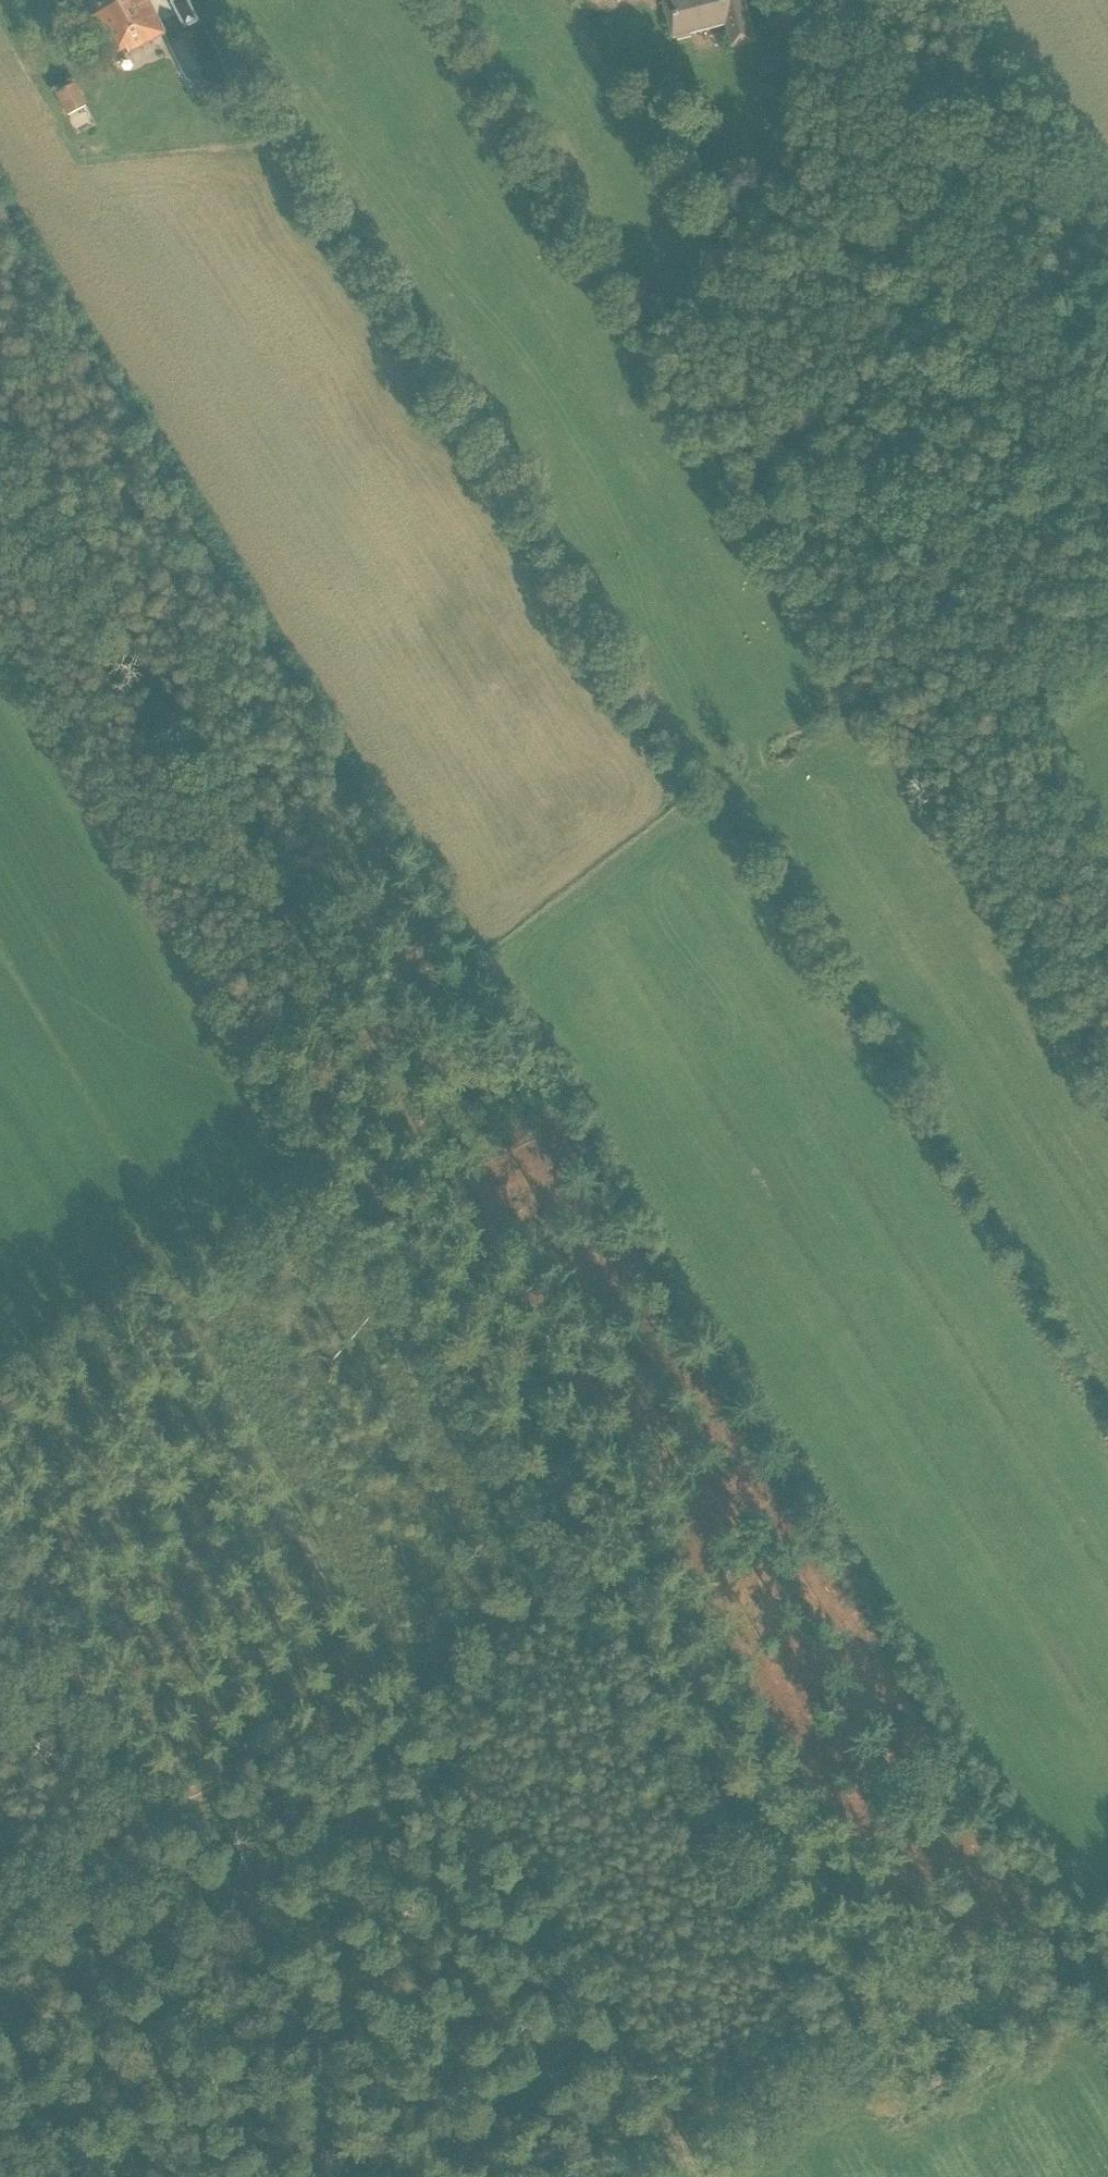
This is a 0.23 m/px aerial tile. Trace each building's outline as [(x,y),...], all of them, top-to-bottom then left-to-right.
[(164,33),(147,0),(81,0),(110,56),(125,48),(127,52),(164,33)] [(757,41),(746,0),(663,0),(673,39),(726,25),(732,47),(757,41)] [(167,44),(186,80),(216,64),(226,83),(230,81),(201,25),(167,44)] [(67,115),(86,105),(74,82),(55,92),(67,115)]
